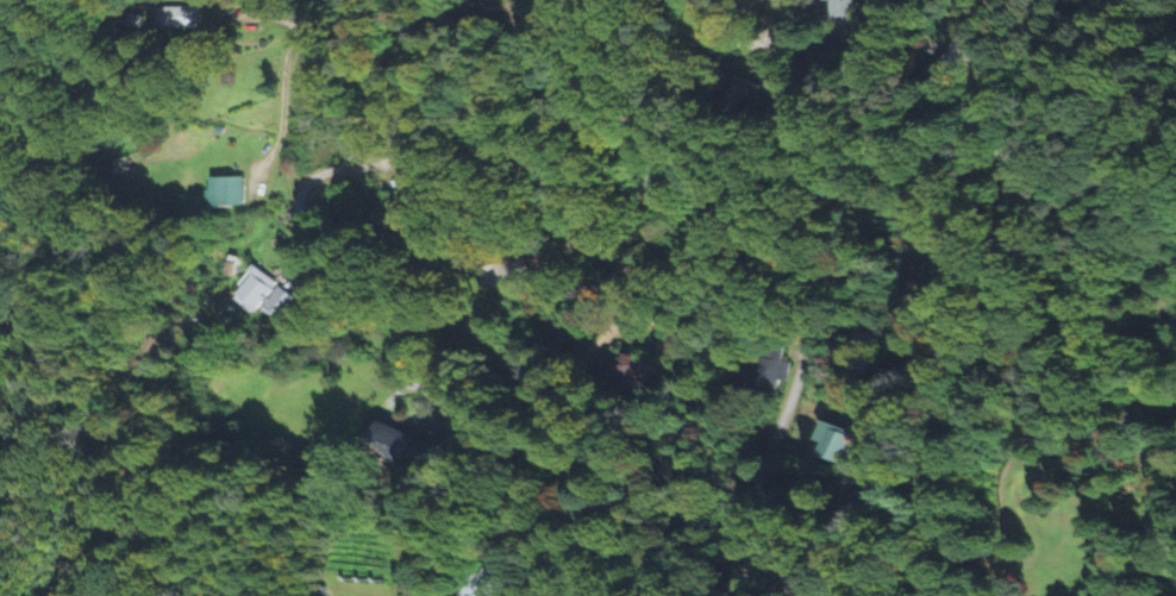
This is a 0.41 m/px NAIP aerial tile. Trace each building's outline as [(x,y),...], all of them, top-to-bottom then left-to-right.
[(855,0),(825,0),(825,3),(833,2),(833,20),(855,20),(855,0)] [(200,9),(157,9),(157,30),(200,30),(200,9)] [(244,179),(210,180),(210,208),(245,207),(244,179)] [(391,184),(394,199),(408,195),(404,180),(391,184)] [(277,284),(254,268),(232,301),(254,317),(277,284)] [(282,323),(293,299),(274,289),(262,313),(282,323)] [(785,395),(790,364),(784,363),(786,352),(770,349),(763,392),(785,395)] [(821,457),(840,465),(853,434),(828,423),(819,443),(826,445),(821,457)] [(487,570),(468,595),(493,595),(504,582),(487,570)]
